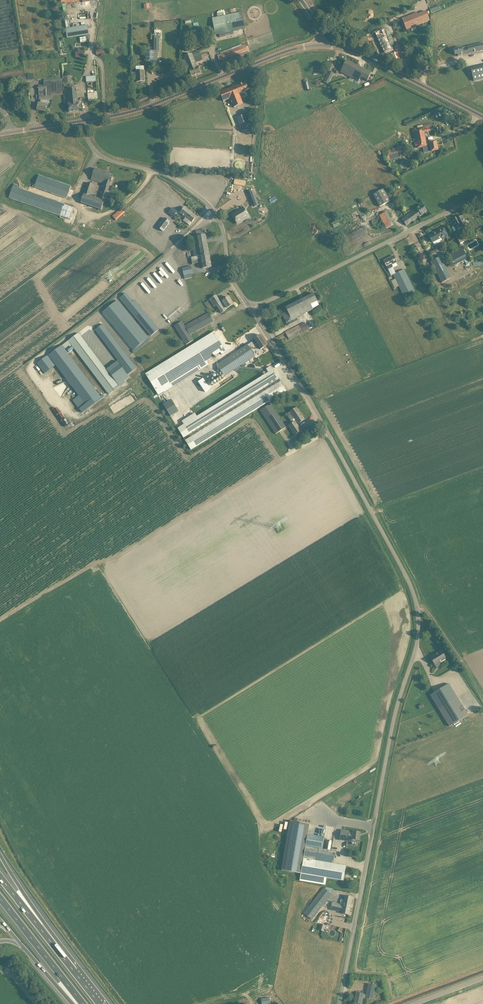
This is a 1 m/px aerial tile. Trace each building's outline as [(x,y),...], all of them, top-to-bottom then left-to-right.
[(402,19),(403,19),(407,30),(431,21),(431,16),(431,15),(432,15),(429,10),(424,12),(424,14),(418,16),(416,13),(402,19)] [(242,12),(212,19),(215,35),(245,29),(242,12)] [(68,37),(90,34),(88,25),(66,28),(68,37)] [(393,50),(391,46),(395,45),(391,36),(388,37),(386,32),(377,36),(383,53),(393,50)] [(465,46),(466,49),(463,50),(462,48),(454,50),(455,55),(457,54),(458,56),(482,50),(482,42),(465,46)] [(246,46),(245,46),(245,45),(217,55),(219,61),(248,50),(246,46)] [(158,51),(154,51),(146,51),(146,61),(154,61),(154,60),(158,60),(158,58),(158,51)] [(183,57),(190,72),(191,77),(200,73),(199,68),(198,67),(196,67),(193,59),(201,56),(199,51),(183,57)] [(357,66),(347,60),(341,72),(351,77),(357,66)] [(351,77),(359,81),(361,78),(367,81),(369,78),(372,73),(357,66),(351,77)] [(479,80),(482,79),(482,66),(471,69),(474,81),(479,80)] [(136,71),(137,82),(145,82),(144,71),(136,71)] [(26,82),(25,74),(0,78),(0,86),(26,82)] [(42,100),(52,100),(52,95),(63,95),(62,81),(44,81),(44,85),(39,85),(39,92),(39,97),(39,100),(37,110),(46,112),(47,106),(42,105),(42,100)] [(249,90),(247,87),(246,83),(237,86),(220,93),(223,102),(231,99),(234,108),(243,104),(239,94),(249,90)] [(68,104),(69,107),(69,112),(80,111),(79,106),(79,103),(78,103),(76,88),(68,89),(69,104),(68,104)] [(97,93),(88,94),(88,101),(98,100),(97,93)] [(236,118),(242,132),(251,129),(245,114),(236,118)] [(418,149),(429,147),(430,152),(431,152),(438,150),(436,141),(426,143),(424,133),(434,131),(433,126),(412,130),(416,148),(417,147),(418,149)] [(385,163),(386,163),(406,156),(402,146),(382,152),(385,163)] [(95,168),(93,173),(91,179),(102,183),(106,172),(95,168)] [(103,186),(104,186),(109,188),(112,180),(114,175),(106,172),(102,183),(104,184),(103,186)] [(71,186),(40,175),(39,175),(34,188),(53,195),(62,198),(67,199),(71,188),(71,187),(71,186)] [(101,210),(109,188),(104,186),(100,198),(90,195),(94,184),(88,182),(81,202),(101,210)] [(74,207),(65,204),(60,202),(18,187),(18,186),(14,184),(9,198),(60,216),(60,218),(63,219),(63,217),(70,220),(74,207)] [(373,195),(380,207),(390,202),(384,190),(373,195)] [(427,211),(424,207),(423,205),(402,219),(406,226),(421,215),(427,211)] [(185,207),(182,211),(180,214),(186,218),(184,221),(190,225),(192,223),(193,221),(197,217),(185,207)] [(238,211),(232,214),(237,224),(246,218),(247,219),(249,218),(243,207),(238,210),(238,211)] [(112,216),(116,221),(125,213),(121,208),(112,216)] [(173,208),(168,214),(173,217),(178,212),(173,208)] [(388,211),(380,215),(387,229),(394,225),(388,211)] [(452,220),(457,230),(467,224),(465,220),(463,216),(456,220),(455,218),(452,220)] [(165,218),(157,227),(163,232),(170,222),(165,218)] [(368,233),(366,229),(365,226),(343,237),(346,244),(368,233)] [(429,236),(432,243),(441,239),(442,240),(448,237),(443,227),(432,233),(433,234),(429,236)] [(205,230),(195,231),(196,237),(191,238),(194,257),(191,258),(192,265),(201,263),(202,269),(211,267),(205,230)] [(455,235),(460,244),(464,242),(459,233),(455,235)] [(448,255),(454,266),(468,259),(462,247),(448,255)] [(384,261),(386,265),(388,270),(393,267),(392,266),(397,263),(396,260),(394,256),(384,261)] [(442,283),(451,278),(440,258),(431,262),(442,283)] [(167,262),(165,264),(173,273),(175,272),(167,262)] [(182,269),(184,276),(184,277),(193,275),(192,270),(191,266),(182,269)] [(161,268),(159,269),(167,279),(169,277),(161,268)] [(391,281),(395,289),(399,287),(404,297),(415,291),(404,270),(393,275),(395,279),(391,281)] [(155,273),(153,274),(161,283),(163,282),(155,273)] [(149,278),(147,279),(155,289),(157,287),(149,278)] [(143,283),(141,284),(149,294),(151,292),(143,283)] [(313,309),(319,305),(317,301),(316,298),(313,293),(277,311),(282,320),(285,319),(287,323),(291,320),(313,310),(313,309)] [(159,330),(142,309),(135,301),(133,302),(126,294),(120,299),(129,310),(137,319),(151,336),(159,330)] [(221,303),(216,296),(210,300),(215,307),(217,306),(222,313),(225,311),(225,310),(227,308),(234,304),(229,297),(223,301),(223,302),(221,303)] [(148,338),(137,324),(135,321),(127,311),(118,301),(103,313),(134,350),(132,351),(134,353),(150,340),(148,338)] [(174,326),(186,345),(194,340),(191,335),(214,322),(209,313),(185,326),(182,321),(174,326)] [(289,340),(294,337),(308,330),(305,323),(285,332),(289,340)] [(128,374),(133,370),(136,369),(136,368),(103,324),(95,330),(128,374)] [(157,392),(178,379),(220,353),(222,355),(227,352),(223,346),(215,332),(211,335),(145,374),(157,392)] [(102,398),(100,396),(65,349),(69,346),(70,347),(72,346),(109,394),(113,392),(114,394),(121,388),(123,387),(122,385),(120,387),(117,389),(116,389),(119,387),(118,385),(79,333),(49,356),(48,355),(37,364),(44,374),(55,366),(51,360),(51,359),(79,396),(72,400),(82,413),(102,398)] [(225,377),(239,367),(258,354),(259,355),(262,353),(260,350),(268,345),(261,335),(253,340),(254,341),(248,345),(247,345),(243,347),(217,366),(225,377)] [(119,364),(108,372),(120,386),(125,382),(124,381),(129,377),(119,364)] [(191,450),(216,435),(286,391),(270,366),(266,369),(268,373),(197,417),(195,413),(182,421),(184,425),(178,429),(191,450)] [(210,389),(203,379),(198,382),(205,392),(210,389)] [(171,416),(180,412),(173,399),(164,403),(171,416)] [(260,411),(276,434),(286,427),(270,404),(260,411)] [(290,412),(296,421),(288,426),(295,435),(301,430),(299,427),(300,426),(298,424),(305,420),(297,408),(290,412)] [(446,659),(444,655),(441,650),(437,653),(437,654),(431,658),(435,665),(446,659)] [(430,695),(450,726),(468,715),(449,684),(430,695)] [(282,870),(300,873),(299,880),(323,884),(324,877),(344,881),(346,866),(334,864),(336,852),(322,849),(324,837),(307,834),(309,824),(290,821),(282,870)] [(340,840),(346,841),(355,843),(355,840),(359,841),(360,832),(341,830),(340,840)] [(324,888),(304,914),(312,919),(332,894),(324,888)] [(332,902),(332,903),(331,910),(342,912),(341,913),(349,915),(351,906),(343,904),(343,905),(340,904),(332,902)] [(355,1002),(362,1003),(363,997),(366,998),(373,999),(376,985),(369,984),(366,995),(363,994),(364,994),(356,993),(355,1002)] [(270,999),(269,998),(274,997),(274,994),(257,997),(258,1003),(261,1003),(262,1003),(268,1003),(270,1003),(270,999)]
